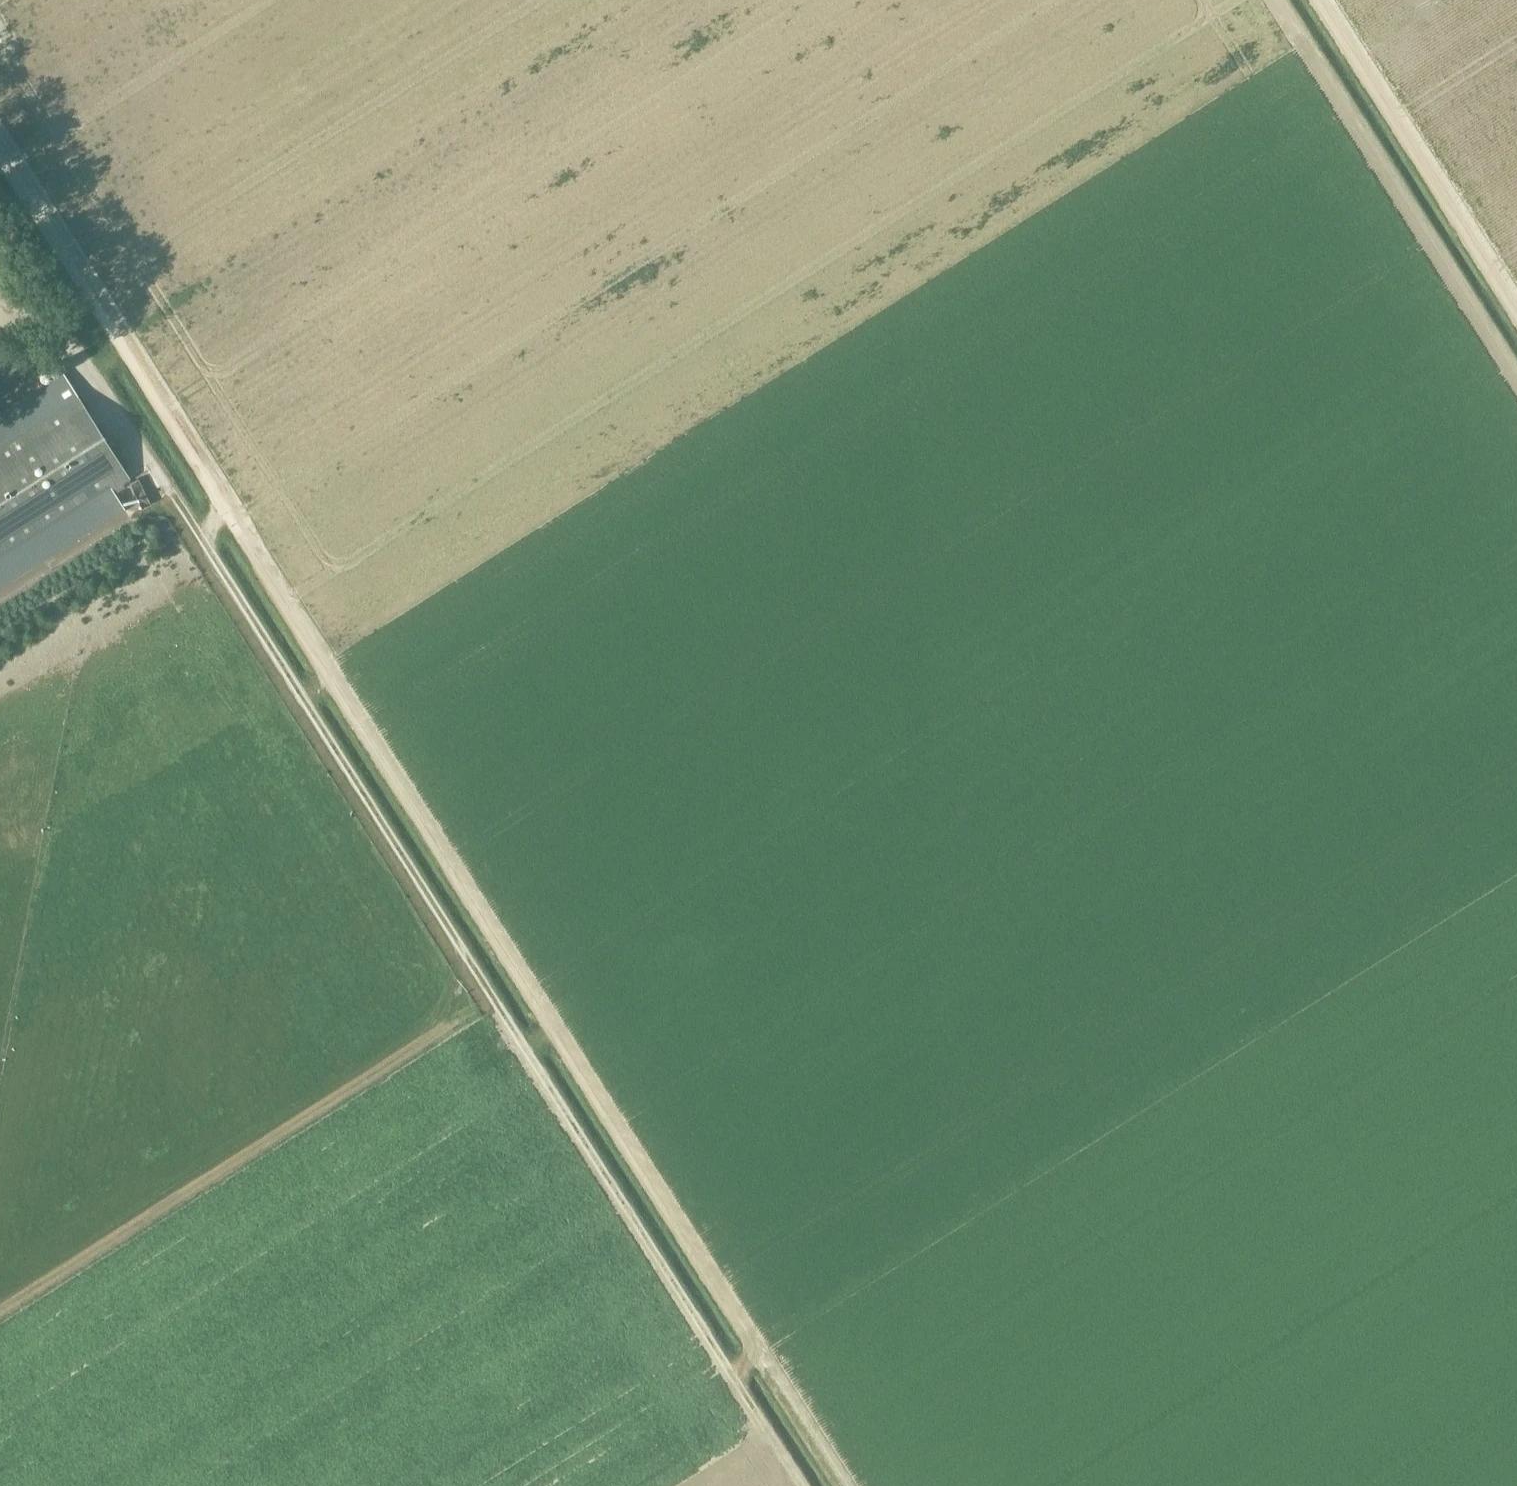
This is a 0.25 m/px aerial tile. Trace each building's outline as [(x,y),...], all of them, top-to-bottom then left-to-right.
[(128,478),(76,395),(0,442),(0,557),(128,478)]
